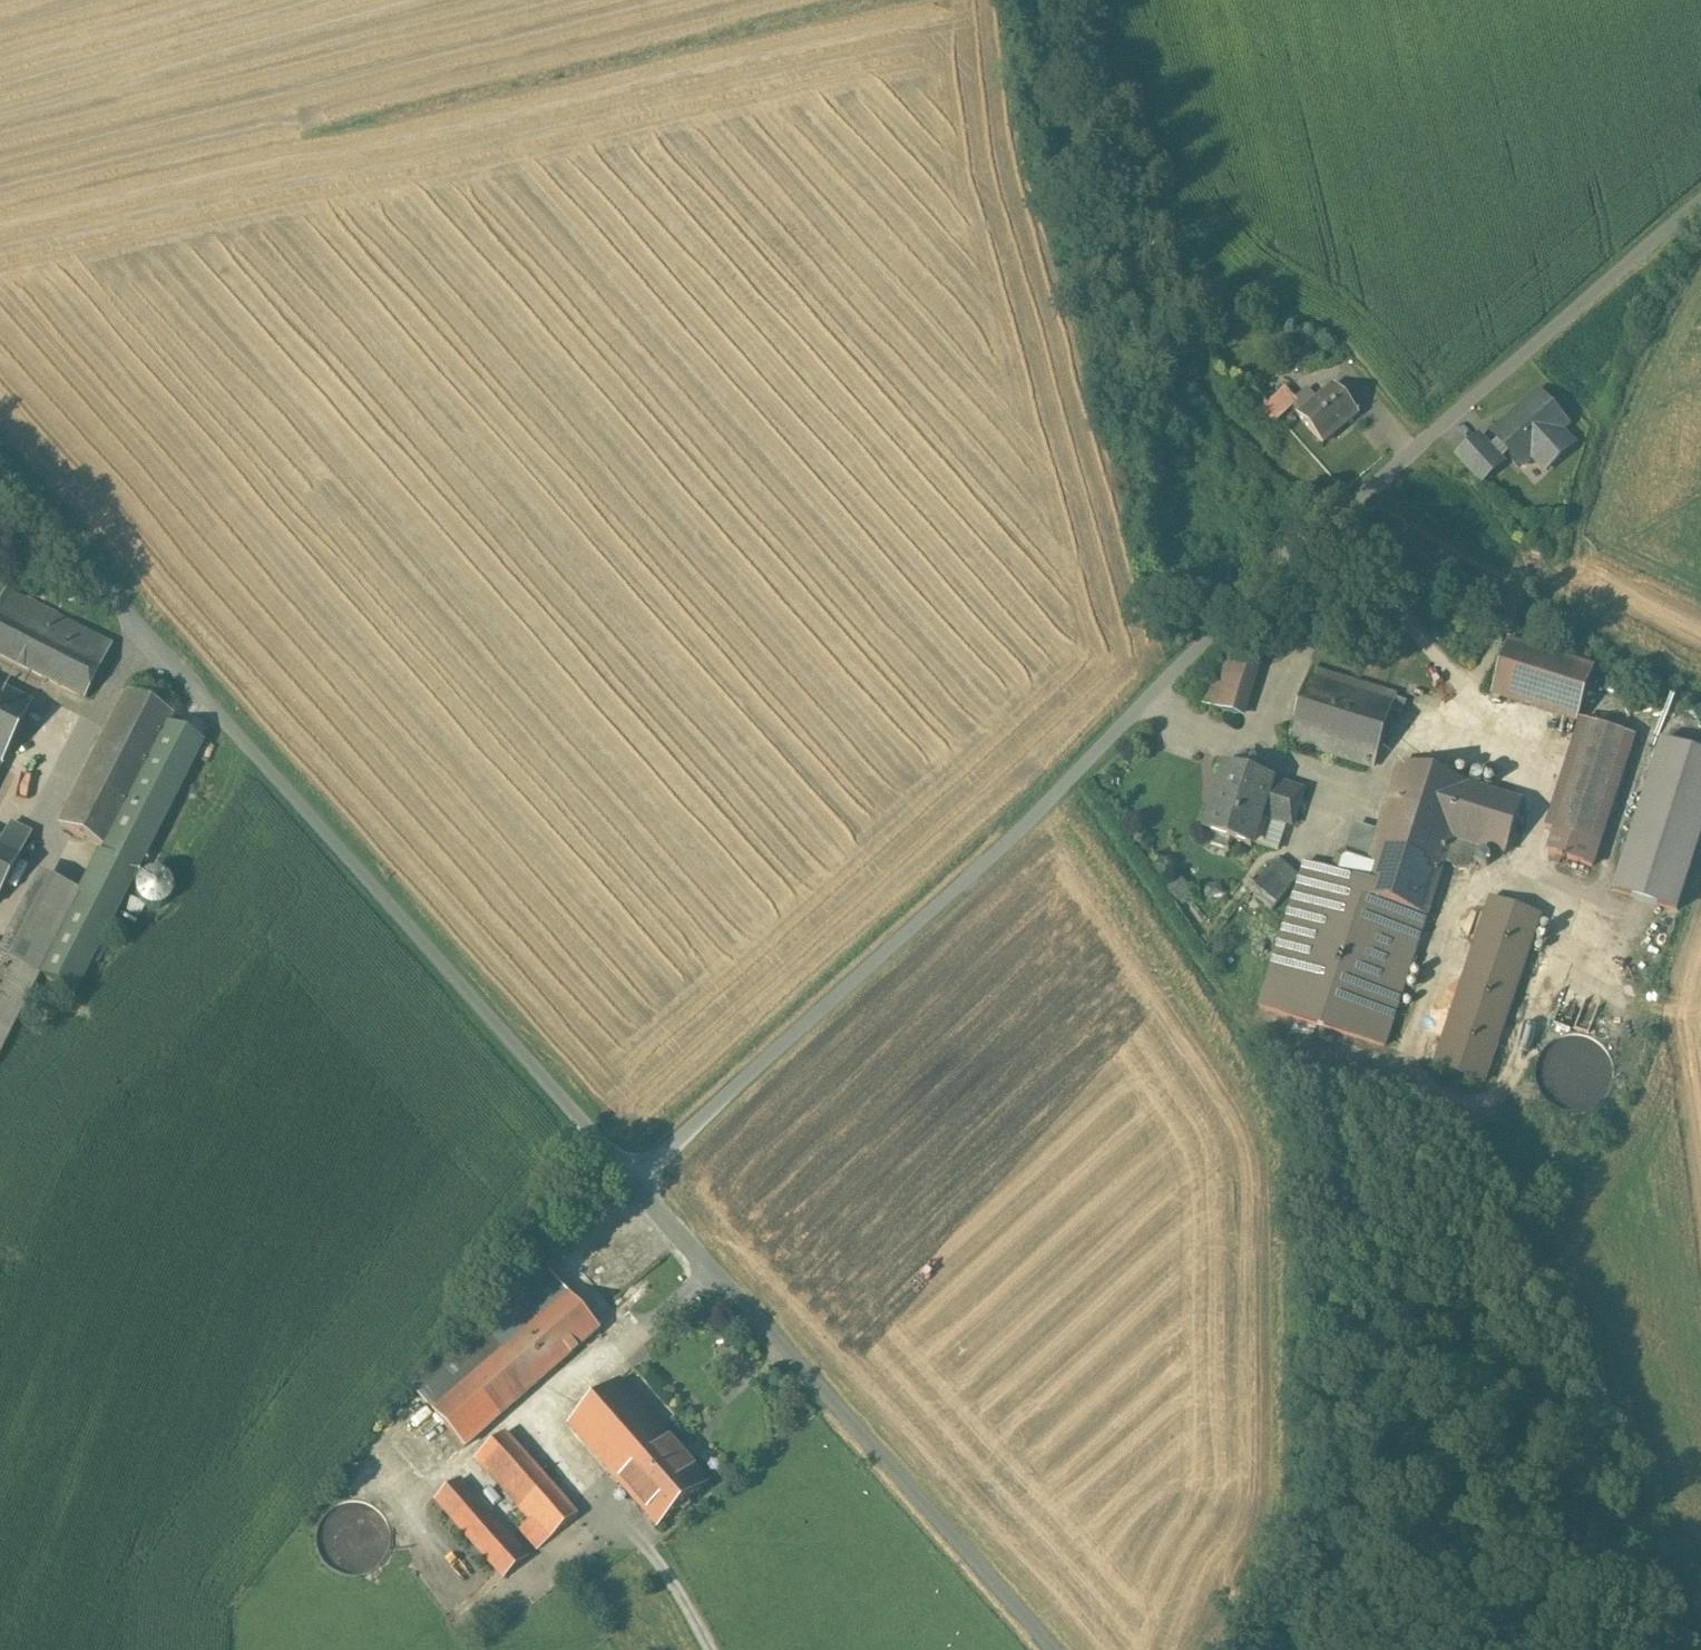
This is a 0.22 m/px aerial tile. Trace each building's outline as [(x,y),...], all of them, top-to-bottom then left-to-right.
[(1273,400),(1260,386),(1250,395),(1263,409),(1273,400)] [(1357,414),(1334,386),(1298,416),(1321,444),(1357,414)] [(1299,403),(1285,389),(1273,400),(1263,409),(1276,424),(1299,403)] [(1538,395),(1493,435),(1521,467),(1531,458),(1544,472),(1572,447),(1559,432),(1566,426),(1538,395)] [(1500,463),(1478,439),(1458,458),(1479,481),(1500,463)] [(4,591),(0,599),(0,656),(83,699),(111,645),(4,591)] [(1524,639),(1513,636),(1511,644),(1521,647),(1524,639)] [(1257,646),(1231,638),(1227,650),(1253,658),(1257,646)] [(1511,644),(1507,643),(1491,694),(1576,721),(1587,686),(1592,670),(1521,647),(1511,644)] [(1227,650),(1216,683),(1206,679),(1199,701),(1236,714),(1253,658),(1227,650)] [(1394,696),(1311,670),(1289,740),(1372,767),(1394,696)] [(1600,672),(1592,670),(1587,686),(1595,689),(1600,672)] [(30,705),(0,690),(0,764),(30,705)] [(59,825),(103,847),(166,724),(170,714),(127,692),(59,825)] [(1581,721),(1546,828),(1554,831),(1576,838),(1598,845),(1633,737),(1581,721)] [(80,894),(38,976),(75,994),(202,742),(166,724),(103,847),(99,855),(100,855),(80,894)] [(1614,891),(1675,910),(1700,827),(1700,756),(1661,743),(1614,891)] [(1332,871),(1304,862),(1300,876),(1299,875),(1299,876),(1300,876),(1258,1006),(1384,1046),(1408,970),(1443,862),(1451,836),(1463,840),(1504,853),(1521,802),(1399,763),(1369,857),(1362,880),(1332,871)] [(1272,779),(1225,764),(1225,766),(1229,768),(1215,809),(1211,807),(1204,831),(1208,832),(1205,842),(1227,849),(1230,839),(1250,846),(1261,814),(1290,824),(1301,791),(1271,781),(1272,779)] [(29,836),(9,825),(1,841),(0,841),(0,892),(29,836)] [(1576,838),(1554,831),(1547,852),(1569,859),(1576,838)] [(1463,840),(1451,836),(1443,862),(1447,863),(1446,864),(1453,866),(1463,840)] [(1368,857),(1346,850),(1337,855),(1332,871),(1362,880),(1369,857),(1368,857)] [(1299,875),(1276,857),(1254,885),(1259,889),(1276,903),(1299,876),(1299,875)] [(150,874),(146,875),(141,877),(137,881),(135,886),(134,890),(134,895),(135,899),(137,902),(139,905),(143,908),(148,910),(151,910),(156,910),(160,909),(163,907),(166,904),(168,901),(170,897),(171,893),(170,889),(169,885),(168,882),(165,879),(162,876),(158,874),(154,874),(150,874)] [(7,960),(38,976),(80,894),(48,879),(7,960)] [(1276,903),(1259,889),(1254,896),(1271,909),(1276,903)] [(1489,899),(1433,1064),(1485,1081),(1541,917),(1489,899)] [(38,976),(7,960),(0,957),(0,1053),(38,976)] [(1584,1034),(1567,1033),(1551,1039),(1538,1052),(1533,1068),(1535,1086),(1545,1102),(1562,1111),(1584,1111),(1602,1101),(1612,1080),(1611,1060),(1600,1043),(1584,1034)] [(550,1273),(415,1390),(465,1447),(599,1329),(550,1273)] [(708,1483),(619,1381),(568,1425),(657,1527),(708,1483)] [(576,1516),(503,1434),(475,1458),(530,1520),(520,1529),(538,1549),(576,1516)] [(526,1559),(459,1482),(436,1500),(505,1577),(526,1559)] [(363,1502),(357,1501),(351,1500),(345,1501),(339,1503),(335,1505),(331,1507),(327,1510),(323,1514),(319,1519),(317,1525),(315,1529),(315,1533),(314,1539),(315,1546),(316,1550),(317,1554),(319,1557),(320,1559),(322,1562),(325,1565),(328,1568),(332,1571),(336,1573),(340,1574),(345,1576),(353,1577),(360,1576),(363,1575),(368,1573),(372,1571),(376,1569),(378,1567),(381,1563),(385,1558),(387,1553),(389,1549),(390,1544),(390,1538),(390,1534),(389,1531),(389,1528),(387,1524),(384,1518),(380,1513),(376,1509),(372,1506),(368,1504),(363,1502)]
